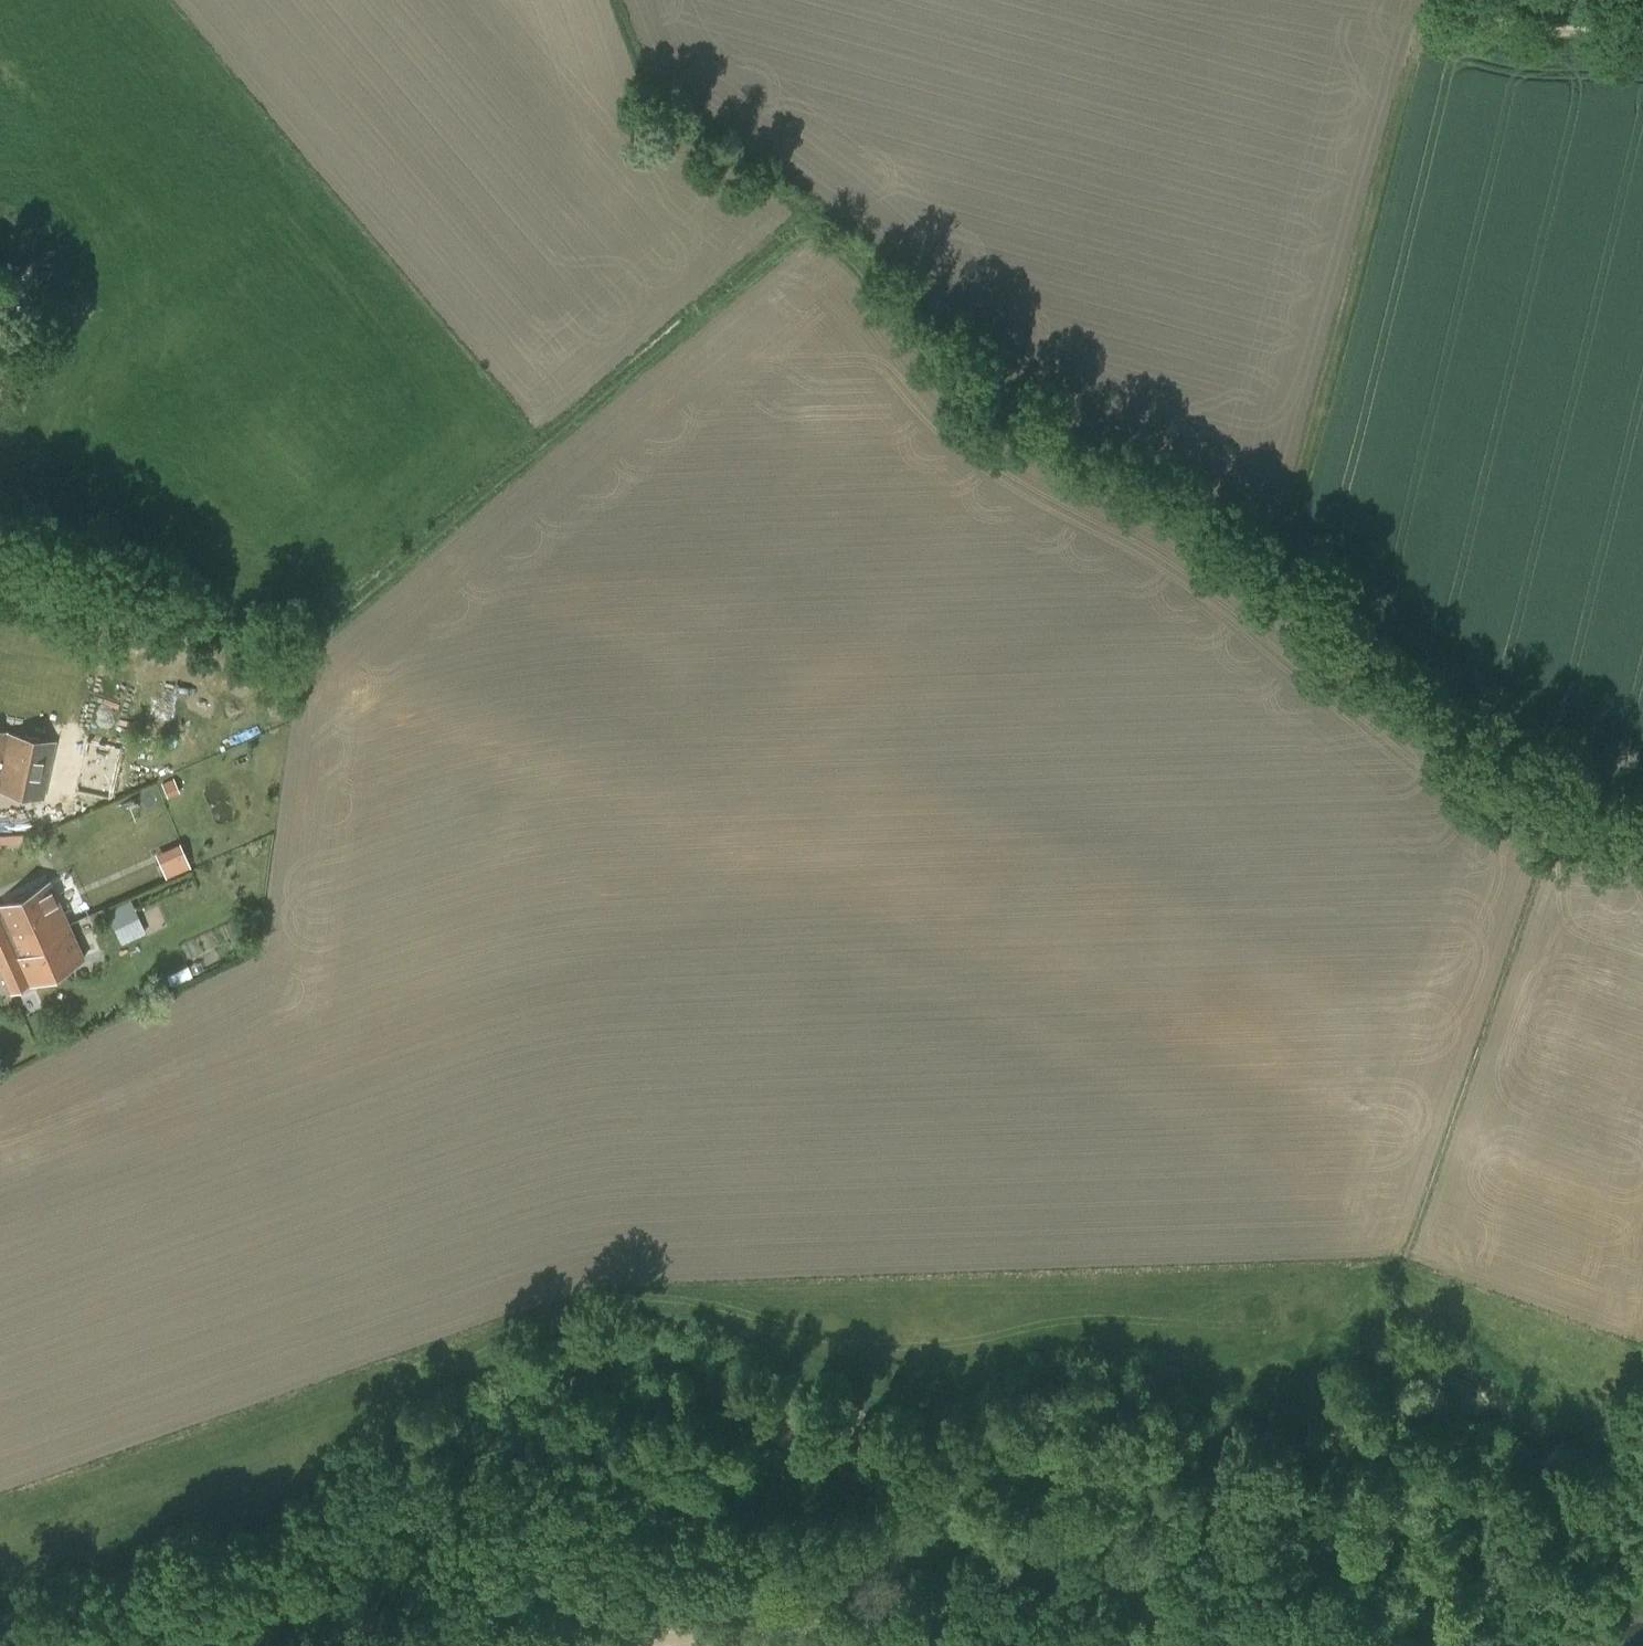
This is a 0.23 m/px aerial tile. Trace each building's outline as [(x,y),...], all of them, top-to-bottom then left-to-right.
[(43,798),(54,741),(0,730),(0,789),(43,798)] [(30,833),(0,833),(0,844),(30,844),(30,833)] [(0,904),(0,971),(10,992),(82,958),(47,882),(0,904)] [(113,908),(129,942),(153,931),(136,897),(113,908)]
